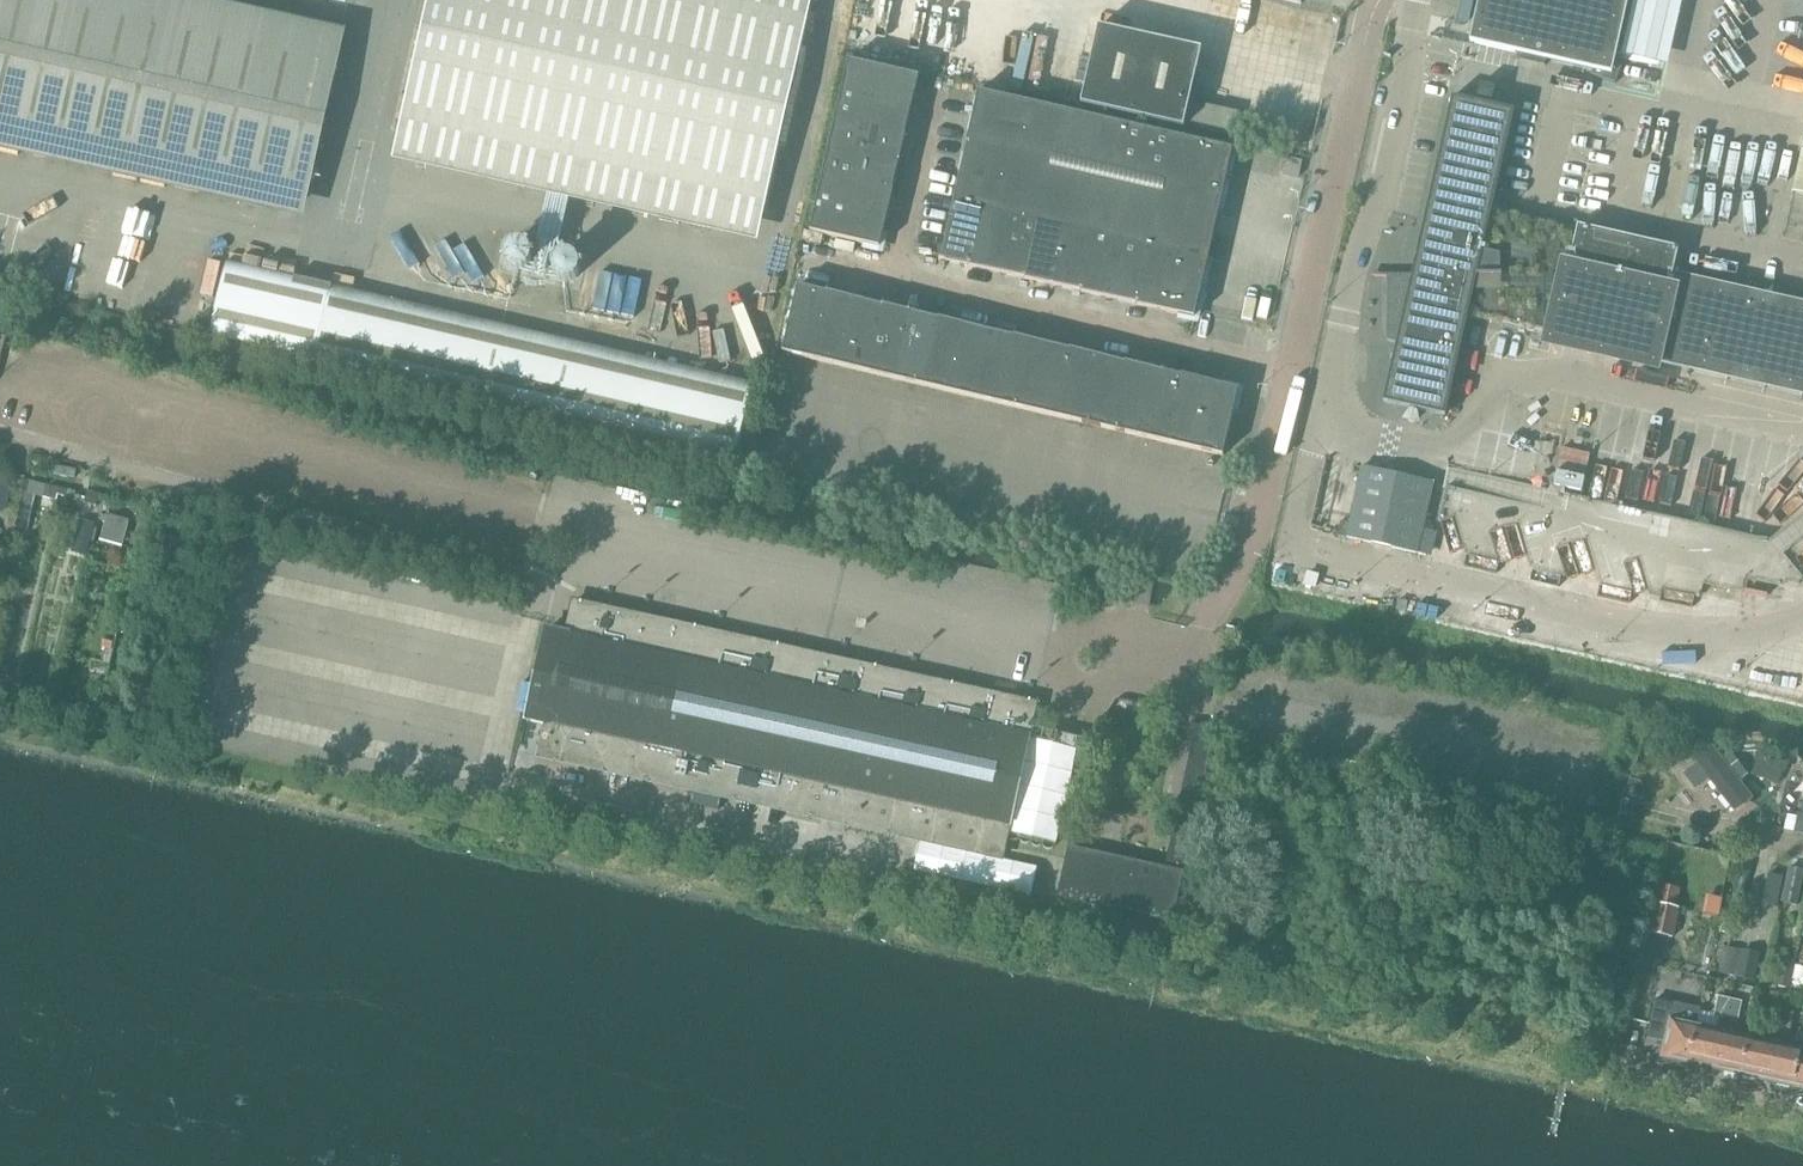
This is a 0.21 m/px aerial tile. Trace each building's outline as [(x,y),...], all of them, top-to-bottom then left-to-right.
[(304,218),(312,181),(313,179),(346,32),(203,0),(0,0),(0,150),(304,218)] [(390,157),(544,192),(566,197),(754,240),(809,0),(426,0),(390,157)] [(1517,53),(1516,59),(1517,59),(1518,58),(1544,64),(1543,65),(1545,65),(1546,59),(1591,69),(1590,74),(1615,83),(1622,65),(1614,63),(1628,0),(1478,0),(1469,42),(1517,53)] [(1667,65),(1682,0),(1633,0),(1621,55),(1667,65)] [(1099,27),(1081,105),(1184,128),(1184,127),(1196,130),(1231,138),(1237,112),(1202,104),(1201,105),(1189,103),(1202,50),(1099,27)] [(848,61),(841,91),(911,107),(912,104),(911,103),(918,77),(848,61)] [(1429,262),(1428,274),(1375,274),(1375,276),(1388,276),(1388,341),(1396,343),(1383,402),(1445,416),(1467,316),(1552,335),(1551,339),(1802,396),(1802,302),(1672,273),(1678,248),(1603,230),(1577,226),(1576,229),(1491,210),(1514,111),(1491,106),(1495,88),(1480,84),(1476,102),(1452,97),(1423,227),(1429,228),(1429,252),(1427,253),(1426,253),(1425,255),(1424,256),(1424,258),(1425,260),(1427,262),(1429,262)] [(841,91),(835,119),(904,135),(911,107),(841,91)] [(1022,141),(1030,103),(978,91),(970,129),(1022,141)] [(1145,245),(1173,252),(1207,259),(1232,149),(1030,103),(1022,141),(1005,214),(1033,220),(1061,226),(1089,233),(1117,239),(1145,245)] [(835,119),(829,147),(899,163),(899,160),(898,159),(904,135),(835,119)] [(1005,214),(1022,141),(970,129),(953,202),(977,208),(1005,214)] [(1702,144),(1748,155),(1749,150),(1703,139),(1702,144)] [(829,147),(823,175),(892,191),(899,163),(829,147)] [(1802,194),(1802,150),(1792,192),(1802,194)] [(1280,172),(1298,176),(1302,161),(1283,157),(1280,172)] [(892,191),(823,175),(810,232),(879,248),(887,216),(886,215),(892,191)] [(977,208),(953,202),(940,260),(964,265),(977,208)] [(992,271),(1005,214),(977,208),(964,265),(992,271)] [(994,272),(1020,278),(1033,220),(1005,214),(992,271),(994,271),(994,272)] [(1020,278),(1048,284),(1061,226),(1033,220),(1020,278)] [(1050,285),(1076,291),(1089,233),(1061,226),(1048,284),(1050,284),(1050,285)] [(1076,291),(1104,297),(1117,239),(1089,233),(1076,291)] [(1106,298),(1132,303),(1145,245),(1117,239),(1104,297),(1106,297),(1106,298)] [(513,244),(505,247),(501,255),(502,263),(508,270),(517,271),(524,268),(529,260),(528,252),(522,245),(513,244)] [(1132,303),(1160,309),(1173,252),(1145,245),(1132,303)] [(1173,252),(1160,309),(1162,310),(1162,311),(1193,317),(1207,259),(1173,252)] [(556,258),(551,264),(551,273),(556,280),(564,283),(572,280),(577,273),(577,265),(572,258),(564,255),(556,258)] [(211,332),(736,454),(752,381),(227,260),(211,332)] [(783,352),(811,359),(826,292),(798,285),(783,352)] [(811,359),(838,366),(854,299),(852,298),(852,299),(826,292),(811,359)] [(838,366),(866,372),(881,306),(854,299),(838,366)] [(866,372),(894,379),(909,312),(908,311),(907,312),(881,306),(866,372)] [(894,379),(922,385),(937,319),(909,312),(894,379)] [(922,385),(950,392),(965,325),(964,325),(963,326),(937,319),(922,385)] [(950,392),(978,398),(993,332),(965,325),(950,392)] [(978,398),(1025,409),(1040,342),(1038,342),(1038,343),(993,332),(978,398)] [(1025,409),(1053,416),(1068,349),(1040,342),(1025,409)] [(1053,416),(1081,422),(1096,355),(1094,355),(1094,356),(1068,349),(1053,416)] [(1081,422),(1109,429),(1124,362),(1096,355),(1081,422)] [(1109,429),(1137,435),(1152,368),(1150,368),(1150,369),(1124,362),(1109,429)] [(1137,435),(1165,442),(1178,375),(1152,368),(1137,435)] [(1206,382),(1178,375),(1165,442),(1194,449),(1209,382),(1206,381),(1206,382)] [(1223,455),(1238,389),(1209,382),(1194,449),(1216,454),(1223,455)] [(1338,535),(1425,555),(1431,531),(1422,528),(1433,482),(1362,466),(1349,522),(1341,520),(1338,535)] [(127,543),(131,516),(107,512),(103,538),(127,543)] [(1411,595),(1410,603),(1439,605),(1439,597),(1411,595)] [(1038,702),(572,598),(565,631),(545,626),(524,721),(544,726),(537,758),(1003,861),(1038,702)] [(1187,724),(1184,741),(1192,743),(1165,867),(1069,846),(1057,897),(1172,923),(1215,730),(1187,724)] [(1706,738),(1688,752),(1734,813),(1752,801),(1706,738)] [(1763,746),(1754,772),(1783,782),(1792,755),(1763,746)] [(1789,872),(1771,871),(1769,900),(1802,902),(1802,865),(1789,864),(1789,872)] [(1678,908),(1657,903),(1651,933),(1672,938),(1678,908)] [(1719,973),(1734,976),(1740,950),(1724,947),(1719,973)] [(1737,977),(1752,980),(1758,953),(1743,950),(1737,977)] [(1774,985),(1789,988),(1795,960),(1780,957),(1774,985)] [(1729,1004),(1718,1002),(1713,1021),(1698,1018),(1688,1062),(1714,1068),(1729,1004)] [(1699,1014),(1654,1004),(1647,1038),(1665,1042),(1661,1059),(1682,1064),(1683,1061),(1688,1062),(1698,1018),(1699,1014)] [(1739,1007),(1729,1004),(1714,1068),(1741,1073),(1749,1037),(1729,1033),(1731,1020),(1736,1021),(1739,1007)] [(1768,1024),(1779,1026),(1782,1011),(1771,1009),(1768,1024)] [(1782,1011),(1779,1026),(1790,1028),(1793,1014),(1782,1011)] [(1741,1073),(1767,1079),(1777,1031),(1771,1029),(1769,1041),(1749,1037),(1741,1073)] [(1789,1084),(1793,1085),(1801,1049),(1781,1044),(1784,1032),(1777,1031),(1767,1079),(1777,1082),(1777,1085),(1789,1087),(1789,1084)] [(1793,1085),(1798,1086),(1797,1089),(1802,1091),(1802,1049),(1801,1049),(1793,1085)]
